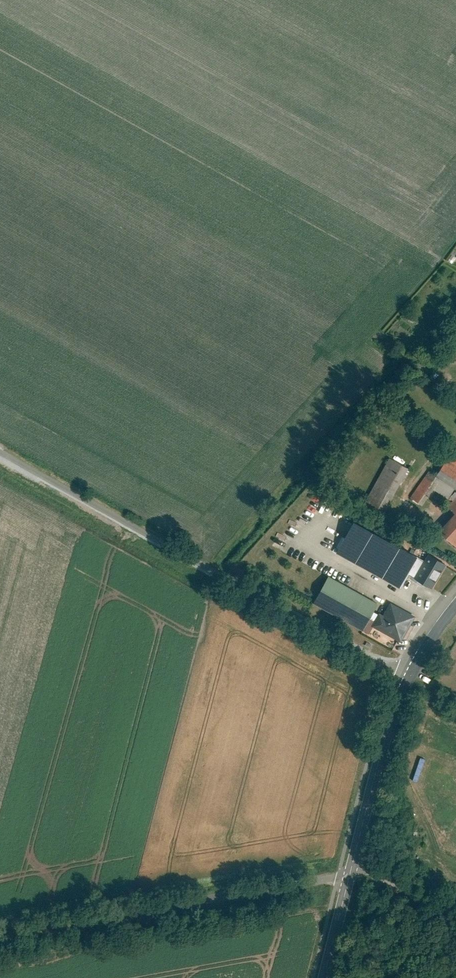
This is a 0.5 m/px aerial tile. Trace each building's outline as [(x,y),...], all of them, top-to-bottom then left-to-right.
[(453,448),(436,476),(454,487),(455,488),(455,450),(453,448)] [(391,458),(363,507),(381,517),(408,468),(391,458)] [(448,497),(454,487),(436,476),(429,472),(422,481),(434,488),(448,497)] [(434,488),(422,481),(411,497),(422,505),(434,488)] [(440,532),(455,546),(455,514),(440,532)] [(354,522),(337,553),(400,588),(408,575),(418,557),(400,547),(403,541),(398,539),(395,544),(354,522)] [(426,561),(418,557),(408,575),(432,588),(445,563),(429,554),(426,561)] [(328,576),(314,603),(363,630),(370,618),(374,612),(378,604),(328,576)] [(384,618),(374,612),(370,618),(376,622),(374,625),(401,640),(414,617),(391,604),(384,618)] [(399,844),(398,853),(408,854),(409,844),(399,844)]
